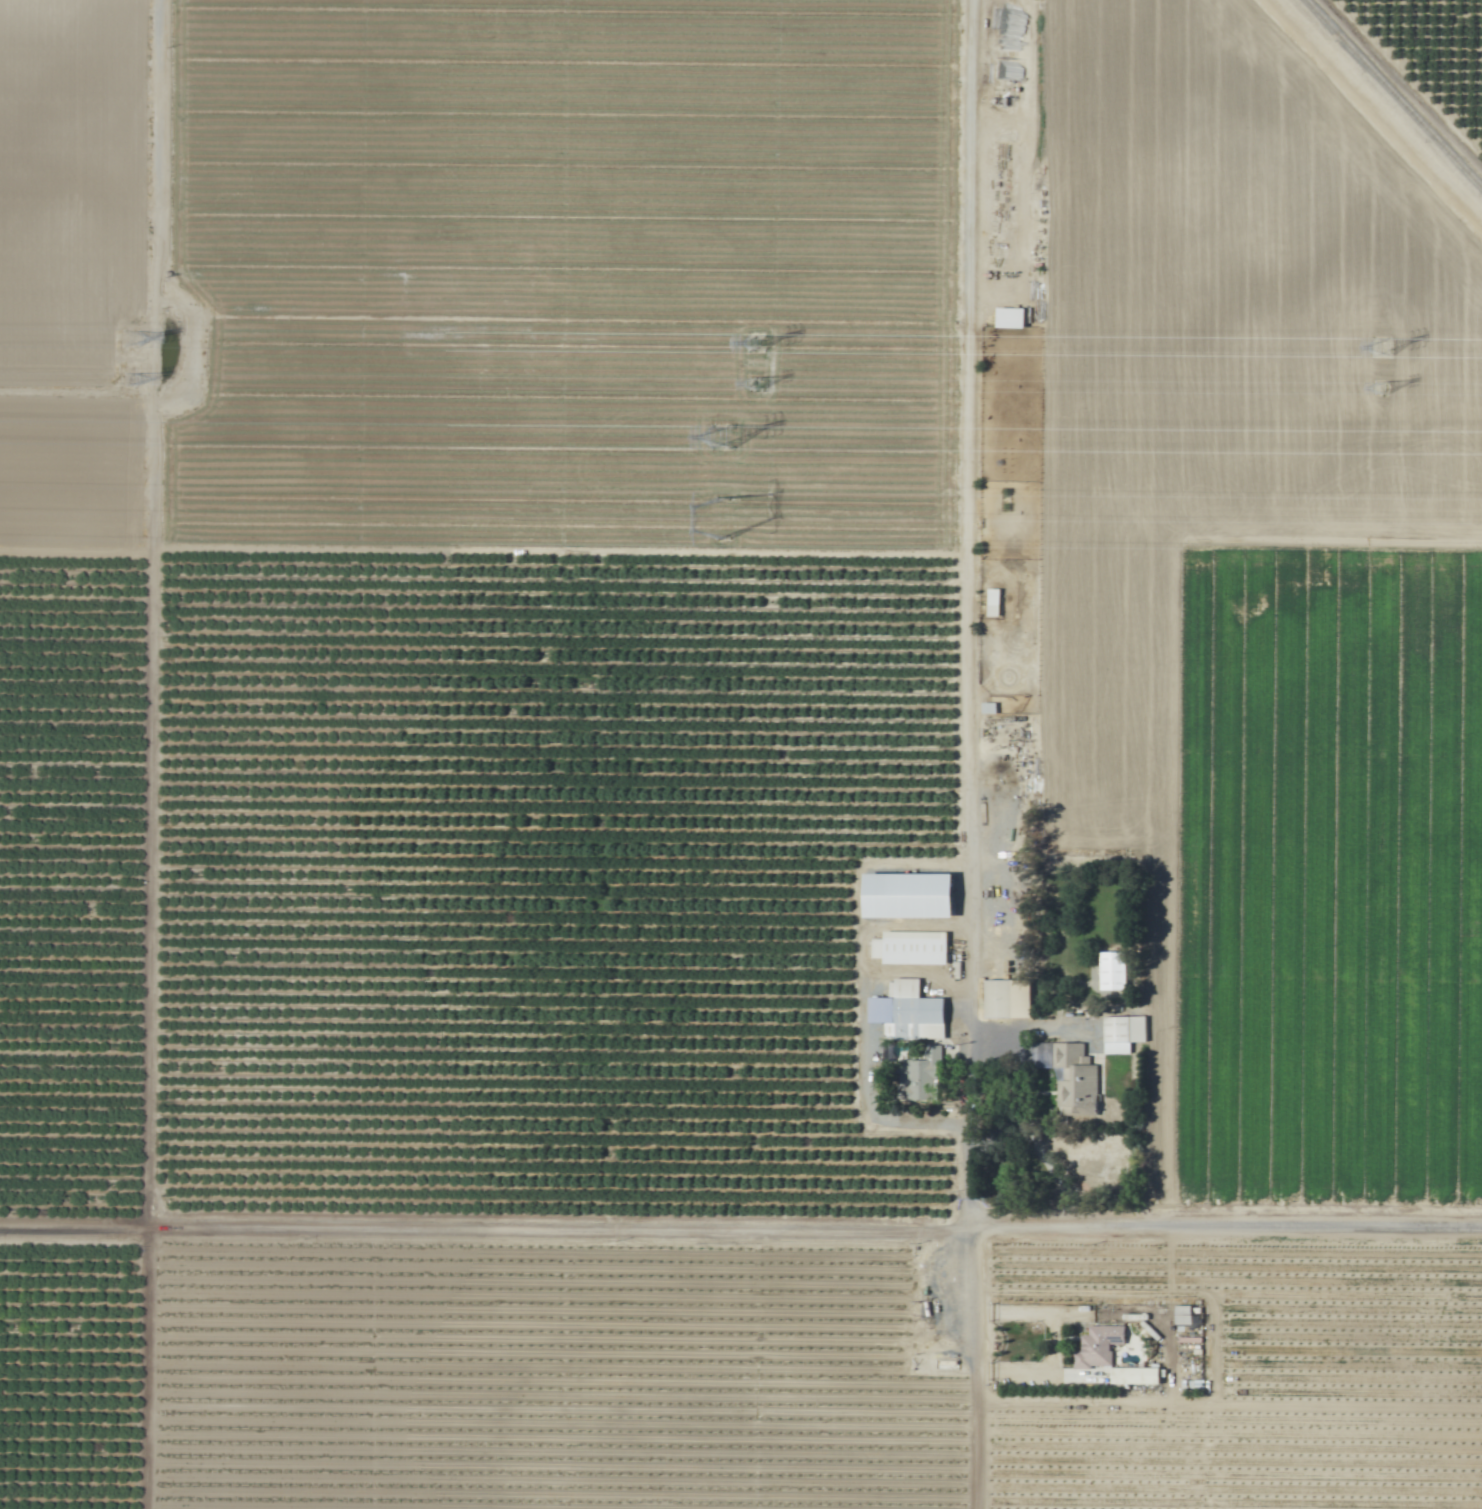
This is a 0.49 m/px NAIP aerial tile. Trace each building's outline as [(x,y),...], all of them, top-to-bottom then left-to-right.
[(999,589),(987,589),(987,617),(999,617),(999,589)] [(981,705),(981,714),(995,714),(994,704),(981,705)] [(860,874),(860,919),(949,919),(949,874),(860,874)] [(943,1040),(943,999),(918,999),(918,979),(891,979),(891,998),(867,998),(867,1024),(883,1024),(883,1040),(943,1040)] [(983,1019),(1029,1020),(1029,981),(984,980),(983,1019)] [(1146,1044),(1146,1018),(1103,1018),(1103,1055),(1130,1055),(1130,1044),(1146,1044)] [(1097,1066),(1090,1066),(1090,1058),(1084,1057),(1084,1044),(1033,1044),(1032,1068),(1057,1069),(1057,1117),(1097,1117),(1097,1066)] [(940,1046),(924,1046),(924,1062),(897,1061),(897,1102),(939,1103),(940,1046)] [(1125,1324),(1125,1344),(1108,1344),(1108,1351),(1111,1351),(1111,1365),(1091,1365),(1091,1368),(1072,1369),(1072,1351),(1080,1351),(1080,1333),(1087,1333),(1087,1325),(1125,1324)] [(1157,1369),(1157,1384),(1109,1384),(1109,1380),(1094,1380),(1094,1374),(1110,1374),(1110,1369),(1157,1369)]
